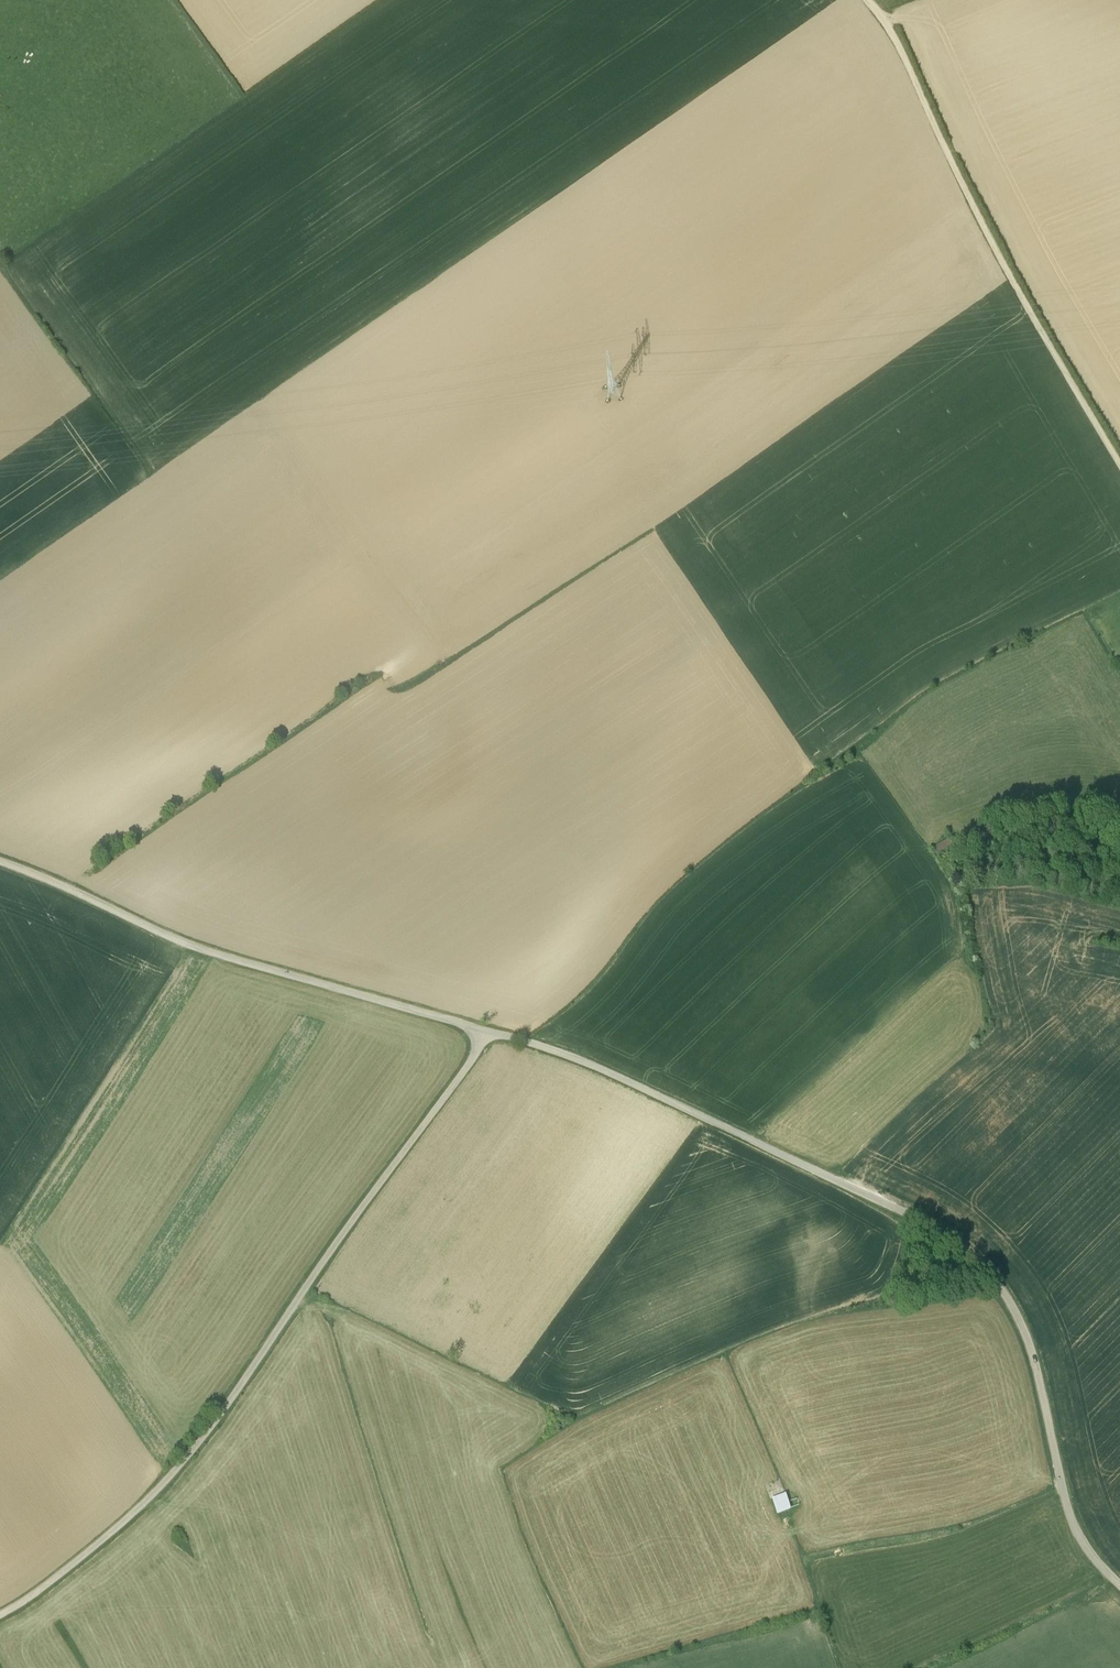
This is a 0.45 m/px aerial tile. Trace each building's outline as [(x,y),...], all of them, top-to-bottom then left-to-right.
[(950,841),(935,846),(939,859),(954,855),(950,841)] [(779,1514),(793,1510),(788,1494),(774,1498),(779,1514)]
